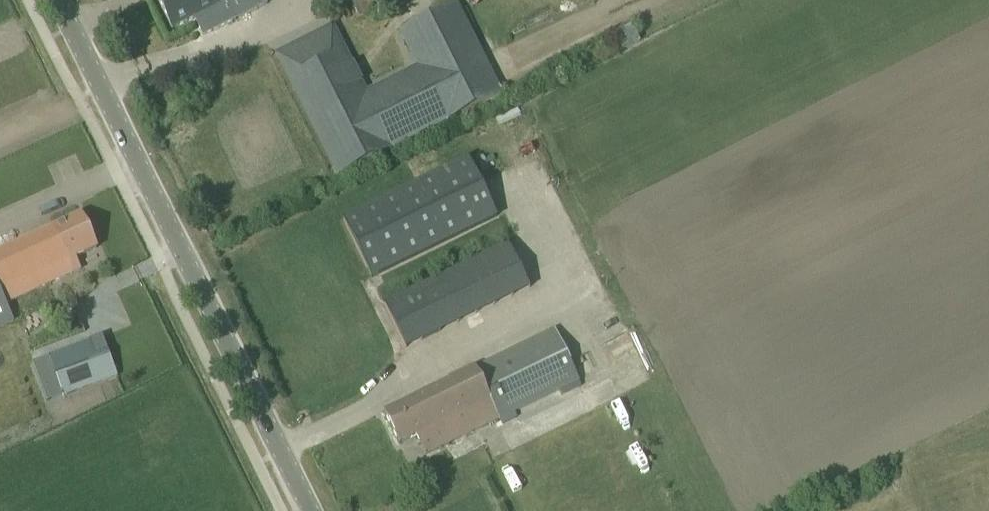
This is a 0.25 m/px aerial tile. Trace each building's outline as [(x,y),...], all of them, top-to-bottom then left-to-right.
[(171,30),(195,18),(197,22),(196,22),(202,36),(267,4),(265,0),(156,0),(171,30)] [(359,22),(390,9),(386,2),(390,0),(349,0),(359,22)] [(338,174),(499,94),(455,6),(403,33),(425,77),(369,105),(342,52),(290,78),(338,174)] [(630,23),(612,32),(621,50),(639,41),(630,23)] [(497,216),(469,159),(343,220),(371,278),(497,216)] [(97,248),(82,214),(52,228),(0,251),(0,327),(14,321),(6,304),(81,269),(75,258),(97,248)] [(440,331),(419,288),(384,305),(405,348),(440,331)] [(383,412),(399,444),(416,436),(426,455),(579,381),(554,329),(383,412)] [(603,343),(613,363),(630,355),(629,354),(640,348),(631,329),(603,343)] [(48,357),(62,397),(117,376),(102,336),(48,357)] [(499,466),(503,478),(520,473),(516,461),(499,466)]
